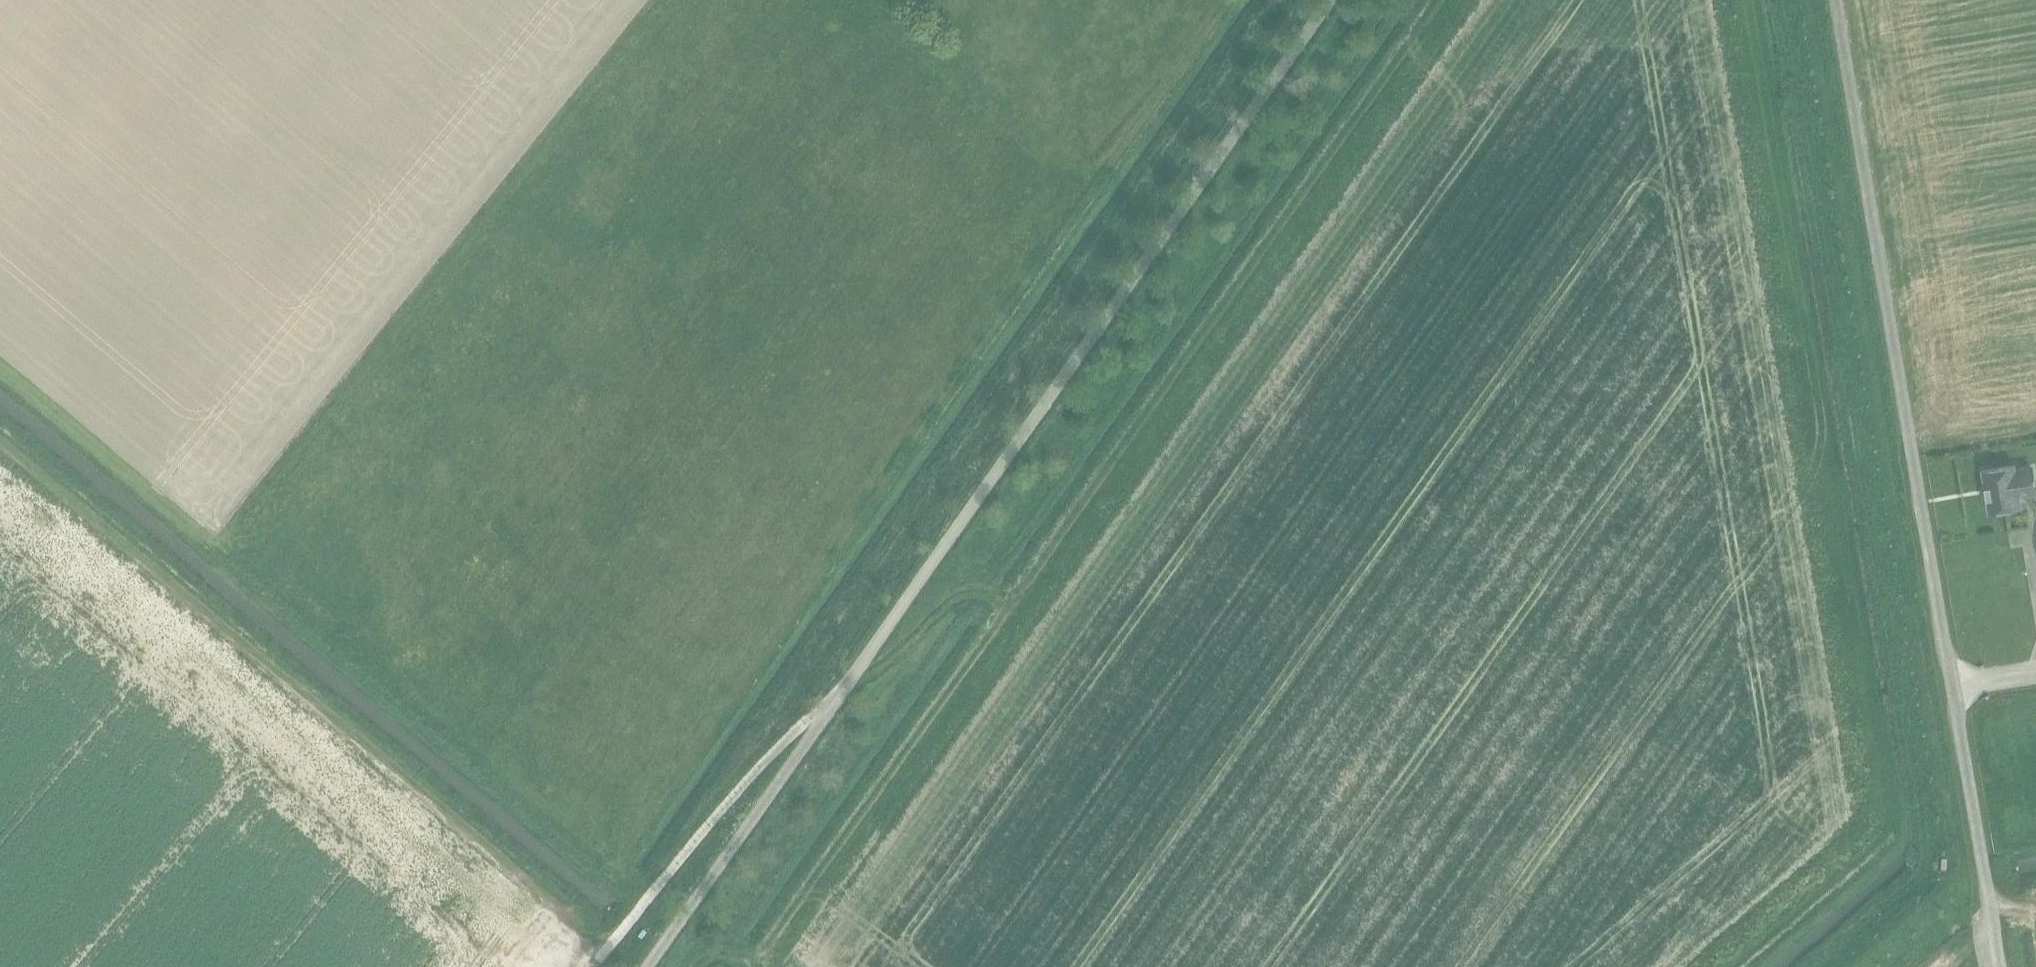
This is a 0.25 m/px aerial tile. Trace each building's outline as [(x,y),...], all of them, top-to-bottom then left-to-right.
[(2018,492),(2035,489),(2031,467),(2015,470),(2014,464),(1982,470),(1989,509),(2020,504),(2018,492)]
